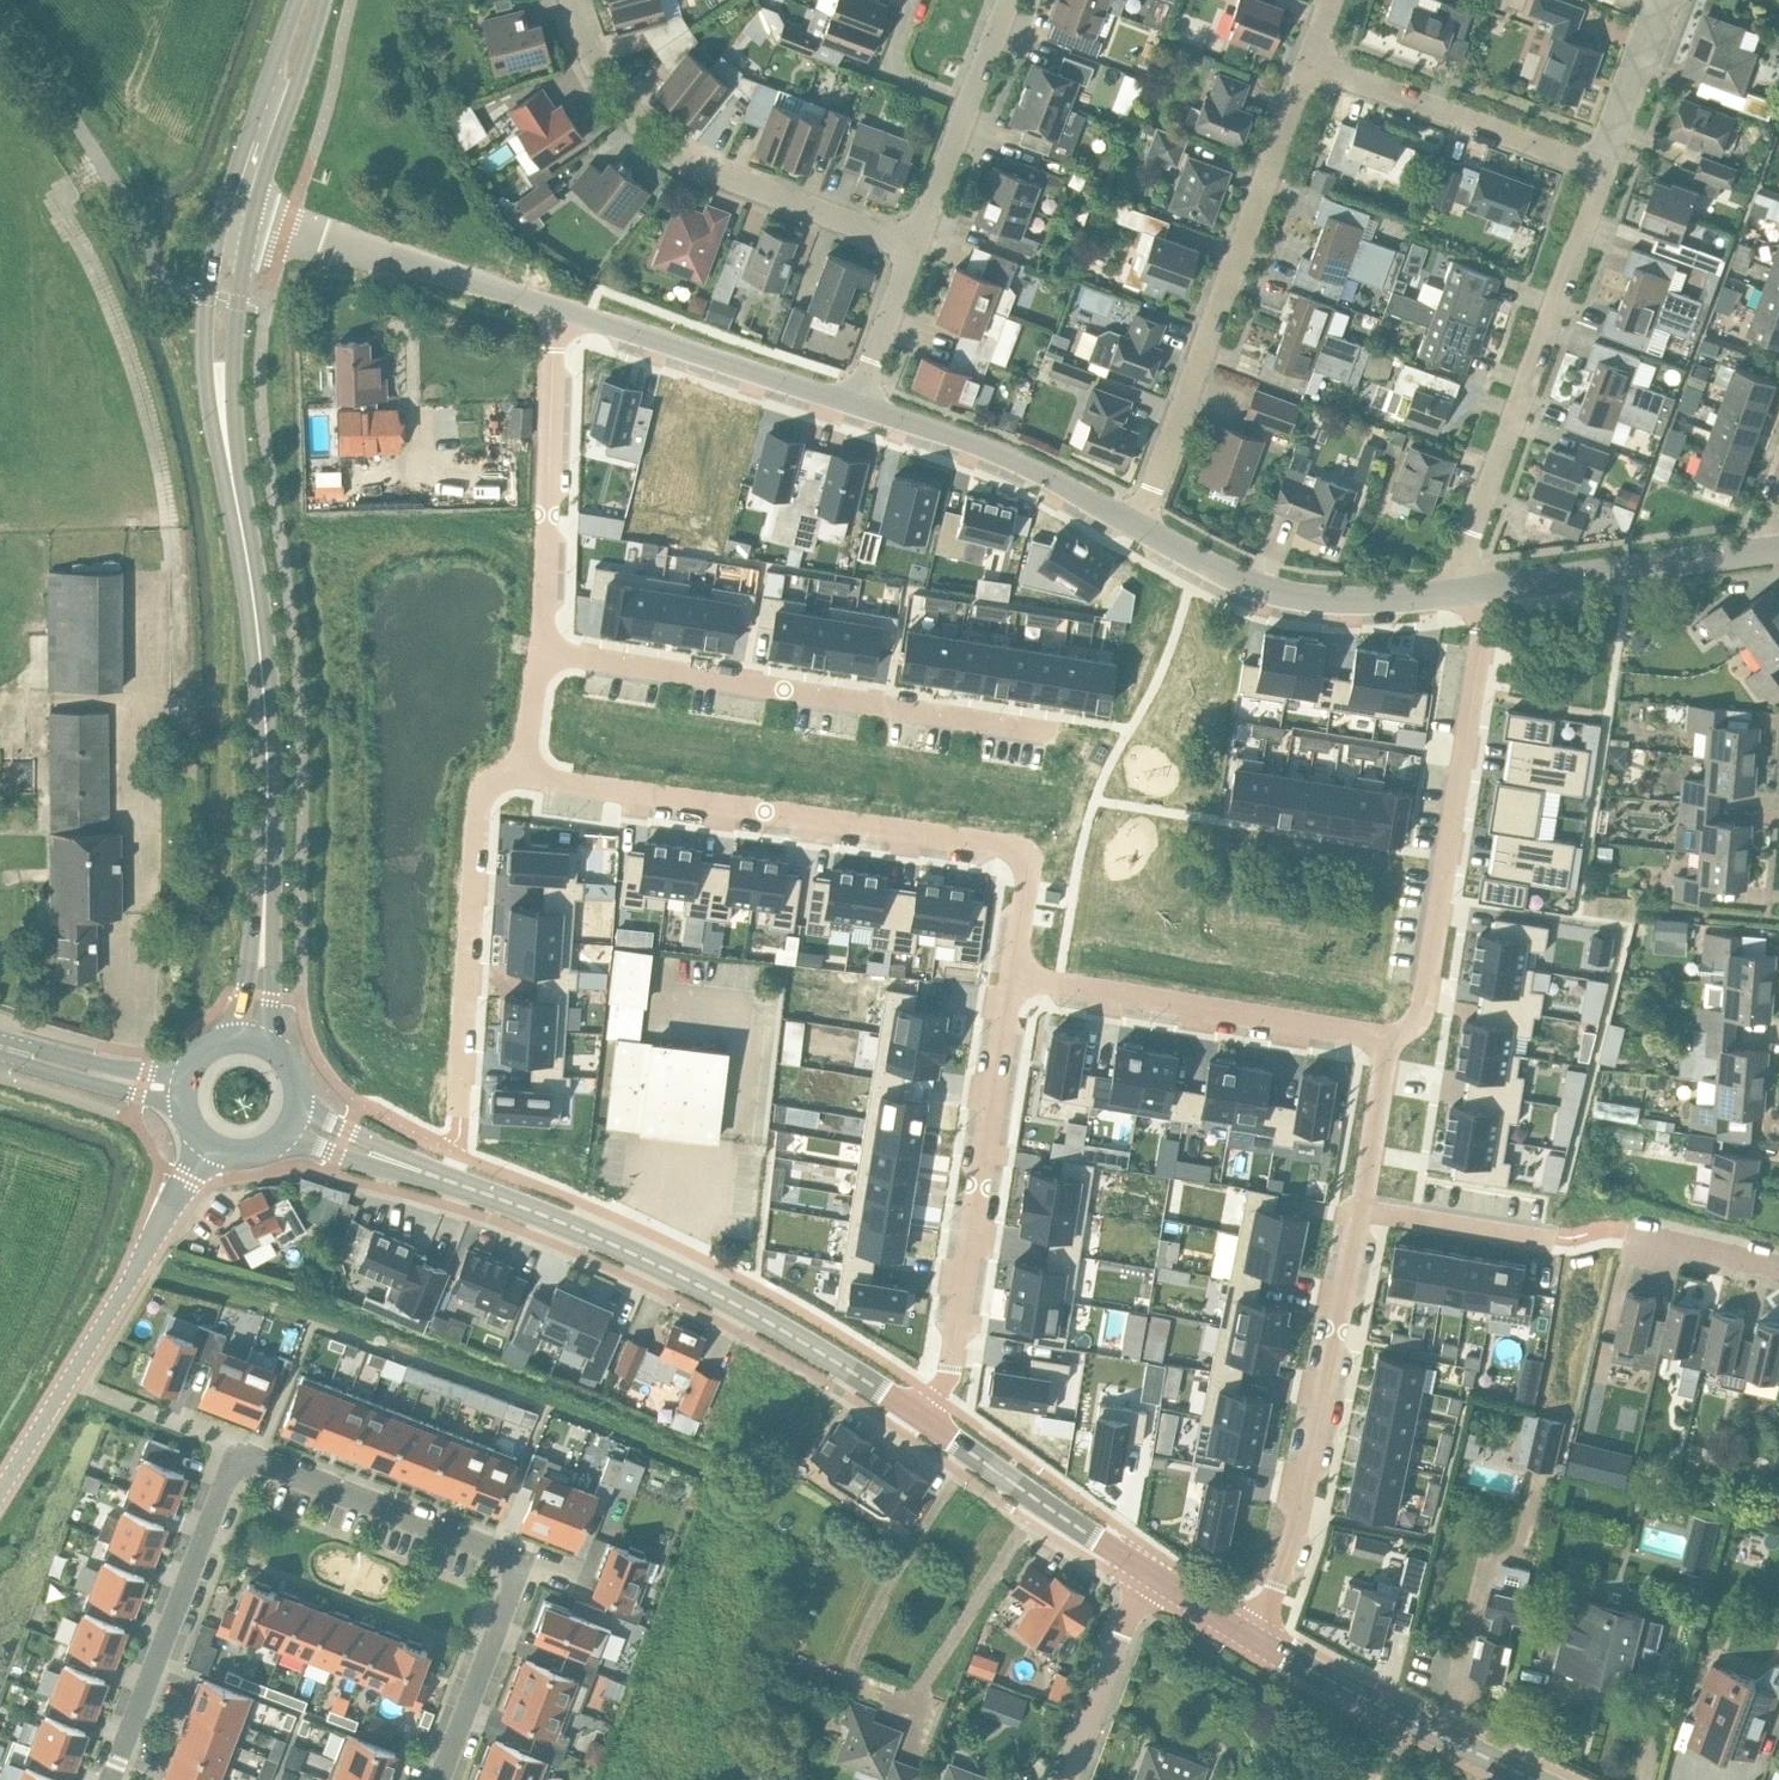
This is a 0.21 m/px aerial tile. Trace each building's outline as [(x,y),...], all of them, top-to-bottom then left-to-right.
[(511,0),(494,0),(496,10),(513,5),(511,0)] [(612,4),(619,31),(648,24),(655,49),(690,27),(682,14),(667,18),(662,0),(627,0),(612,4)] [(878,30),(888,4),(878,0),(837,0),(832,13),(878,30)] [(1085,0),(1056,0),(1050,17),(1065,23),(1058,41),(1098,56),(1105,36),(1095,33),(1104,8),(1120,14),(1120,13),(1085,0)] [(1120,13),(1125,0),(1085,0),(1120,13)] [(1147,12),(1144,20),(1162,27),(1172,0),(1151,0),(1147,12)] [(1230,37),(1270,52),(1279,30),(1274,28),(1282,7),(1262,0),(1239,0),(1234,13),(1238,14),(1230,37)] [(1406,26),(1402,37),(1442,52),(1448,33),(1463,38),(1472,11),(1442,0),(1392,0),(1386,18),(1406,26)] [(1553,37),(1536,85),(1576,100),(1587,68),(1593,70),(1600,50),(1574,40),(1585,8),(1564,0),(1531,0),(1527,12),(1553,22),(1548,35),(1553,37)] [(760,3),(760,5),(766,22),(769,27),(777,41),(811,54),(819,35),(784,22),(777,9),(760,3)] [(514,11),(484,19),(497,70),(549,57),(541,22),(518,28),(514,11)] [(878,30),(832,13),(822,40),(868,57),(878,30)] [(1706,14),(1686,70),(1741,90),(1755,52),(1737,46),(1744,28),(1706,14)] [(679,107),(710,69),(688,51),(698,39),(690,27),(655,49),(676,65),(657,89),(679,107)] [(735,83),(742,74),(744,71),(721,54),(710,69),(679,107),(701,125),(732,86),(735,83)] [(1022,91),(1077,111),(1067,107),(1077,80),(1087,84),(1094,66),(1064,55),(1059,67),(1055,65),(1049,68),(1033,62),(1022,91)] [(1201,59),(1198,66),(1209,71),(1212,63),(1201,59)] [(1207,95),(1195,126),(1240,143),(1251,112),(1239,107),(1248,83),(1219,72),(1210,96),(1207,95)] [(751,96),(757,80),(742,74),(735,83),(751,96)] [(757,80),(751,96),(745,113),(766,120),(756,149),(782,159),(799,113),(774,103),(779,88),(757,80)] [(1134,88),(1120,84),(1114,107),(1128,110),(1134,88)] [(555,107),(543,88),(511,110),(523,128),(516,133),(527,150),(531,148),(542,165),(584,137),(561,104),(555,107)] [(1749,90),(1742,109),(1770,118),(1776,100),(1749,90)] [(1077,111),(1022,91),(1011,120),(1018,122),(1020,127),(1024,128),(1019,142),(1049,153),(1055,140),(1062,121),(1072,125),(1077,111)] [(1685,97),(1671,133),(1721,153),(1735,116),(1685,97)] [(469,103),(439,114),(461,151),(487,133),(469,103)] [(834,153),(849,115),(830,108),(825,122),(799,113),(782,159),(809,169),(817,146),(834,153)] [(1361,157),(1369,160),(1366,169),(1402,182),(1415,147),(1398,141),(1400,136),(1357,121),(1355,126),(1341,120),(1326,162),(1355,173),(1361,157)] [(893,200),(915,143),(860,122),(844,165),(861,172),(856,186),(893,200)] [(1145,131),(1155,135),(1149,152),(1177,162),(1185,138),(1147,124),(1145,131)] [(1709,178),(1731,186),(1738,166),(1704,154),(1696,174),(1709,179),(1709,178)] [(1189,156),(1171,206),(1211,220),(1229,171),(1189,156)] [(591,163),(573,185),(623,224),(649,191),(610,161),(602,172),(591,163)] [(1064,176),(1026,162),(1021,176),(994,166),(984,191),(1029,208),(1035,194),(1037,195),(1049,190),(1050,188),(1058,191),(1064,176)] [(1454,198),(1468,203),(1467,204),(1517,222),(1531,184),(1481,166),(1474,187),(1460,183),(1464,171),(1442,163),(1428,200),(1451,208),(1454,198)] [(1316,167),(1309,186),(1329,193),(1336,174),(1316,167)] [(1087,172),(1081,188),(1101,196),(1107,180),(1087,172)] [(515,201),(504,209),(521,226),(529,233),(543,223),(537,215),(560,199),(545,178),(517,198),(518,199),(515,201)] [(1649,201),(1690,216),(1699,190),(1674,181),(1672,184),(1657,178),(1649,201)] [(1709,178),(1709,179),(1704,191),(1718,196),(1719,192),(1732,197),(1735,188),(1731,186),(1709,178)] [(1759,189),(1750,212),(1765,218),(1767,215),(1778,219),(1778,197),(1759,189)] [(1029,208),(984,191),(975,217),(1001,226),(996,240),(1034,254),(1039,240),(1020,232),(1029,208)] [(504,209),(515,201),(504,194),(499,199),(504,209)] [(1316,241),(1397,271),(1404,252),(1361,235),(1369,212),(1323,195),(1314,221),(1323,224),(1316,241)] [(1690,216),(1649,201),(1640,223),(1656,229),(1655,232),(1680,241),(1690,216)] [(1119,202),(1113,219),(1138,228),(1144,211),(1119,202)] [(659,247),(653,263),(669,269),(670,264),(702,276),(725,213),(709,208),(706,217),(679,207),(663,249),(659,247)] [(747,287),(751,277),(781,289),(792,260),(789,259),(796,240),(765,228),(753,259),(750,258),(746,268),(741,266),(735,283),(747,287)] [(1154,233),(1143,229),(1124,281),(1162,294),(1167,282),(1183,288),(1184,285),(1188,283),(1190,279),(1191,274),(1189,272),(1198,249),(1155,233),(1154,233)] [(1736,249),(1752,255),(1755,246),(1739,240),(1736,249)] [(1397,271),(1316,241),(1310,257),(1302,254),(1292,280),(1338,297),(1347,273),(1390,289),(1397,271)] [(1686,245),(1681,259),(1693,263),(1698,250),(1686,245)] [(1625,292),(1703,322),(1711,301),(1670,286),(1678,263),(1632,246),(1623,272),(1632,275),(1625,292)] [(1752,255),(1736,249),(1731,264),(1747,270),(1752,255)] [(947,292),(989,307),(1007,314),(1015,292),(1009,285),(1018,261),(991,251),(982,276),(956,266),(947,292)] [(783,338),(801,345),(809,322),(835,332),(854,281),(869,286),(875,270),(829,253),(807,309),(795,305),(783,338)] [(712,295),(714,296),(728,301),(735,283),(741,266),(725,260),(712,295)] [(1485,325),(1495,296),(1492,295),(1498,277),(1451,260),(1443,279),(1446,280),(1437,306),(1392,290),(1391,291),(1485,325)] [(1767,286),(1778,291),(1778,266),(1775,264),(1767,286)] [(1720,292),(1736,298),(1739,289),(1723,283),(1720,292)] [(1758,307),(1778,315),(1778,291),(1767,286),(1758,307)] [(1282,335),(1363,365),(1370,346),(1326,330),(1335,306),(1289,290),(1280,315),(1288,318),(1282,335)] [(1430,325),(1426,335),(1419,354),(1465,370),(1472,351),(1475,352),(1485,325),(1391,291),(1385,309),(1430,325)] [(954,351),(988,364),(1001,328),(984,322),(989,307),(947,292),(937,317),(963,327),(954,351)] [(1703,322),(1625,292),(1619,309),(1611,305),(1601,331),(1647,348),(1656,324),(1697,339),(1703,322)] [(1736,298),(1720,292),(1715,308),(1731,313),(1736,298)] [(736,304),(728,301),(714,296),(706,317),(728,326),(736,304)] [(1758,307),(1750,329),(1778,341),(1778,315),(1758,307)] [(1109,366),(1110,363),(1150,378),(1161,349),(1155,346),(1164,323),(1137,313),(1128,336),(1108,328),(1097,333),(1087,358),(1109,366)] [(1363,365),(1282,335),(1276,352),(1267,348),(1258,374),(1304,391),(1312,367),(1356,383),(1363,365)] [(1704,337),(1699,350),(1715,355),(1719,342),(1704,337)] [(1047,352),(1061,357),(1065,342),(1052,338),(1047,352)] [(1589,385),(1669,415),(1676,396),(1633,380),(1641,356),(1596,340),(1586,365),(1595,368),(1589,385)] [(386,354),(369,355),(369,341),(337,341),(338,399),(387,398),(386,354)] [(1370,354),(1363,372),(1386,380),(1393,357),(1373,350),(1372,354),(1370,354)] [(988,364),(954,351),(949,365),(923,355),(913,381),(918,383),(917,385),(927,389),(928,387),(973,404),(988,364)] [(1048,381),(1051,374),(1086,387),(1092,370),(1044,353),(1035,376),(1048,381)] [(1388,413),(1403,419),(1436,431),(1445,408),(1449,409),(1459,381),(1403,360),(1393,388),(1397,389),(1388,413)] [(1771,400),(1778,378),(1778,377),(1739,362),(1730,385),(1771,400)] [(605,379),(592,430),(610,434),(606,451),(639,459),(653,405),(637,401),(640,387),(605,379)] [(1683,393),(1699,399),(1703,389),(1687,383),(1683,393)] [(1669,415),(1589,385),(1582,402),(1574,399),(1565,424),(1610,441),(1619,418),(1662,433),(1669,415)] [(1730,385),(1722,408),(1762,423),(1771,400),(1730,385)] [(1254,386),(1243,416),(1290,433),(1300,403),(1254,386)] [(1128,463),(1133,448),(1130,447),(1136,431),(1121,425),(1130,400),(1094,387),(1083,417),(1092,420),(1081,449),(1124,464),(1125,462),(1128,463)] [(1699,399),(1683,393),(1678,407),(1694,413),(1699,399)] [(1004,408),(998,425),(1014,431),(1020,414),(1022,415),(1027,399),(1015,395),(1010,410),(1004,408)] [(511,404),(509,433),(532,434),(533,406),(511,404)] [(397,408),(338,409),(339,450),(375,450),(375,459),(397,458),(397,408)] [(1722,408),(1714,430),(1754,445),(1762,423),(1722,408)] [(1200,475),(1213,480),(1207,494),(1235,504),(1240,490),(1242,491),(1261,439),(1219,423),(1200,475)] [(1667,438),(1684,444),(1689,432),(1672,426),(1667,438)] [(1398,455),(1406,432),(1393,427),(1385,450),(1398,455)] [(1714,430),(1706,452),(1746,467),(1754,445),(1714,430)] [(768,433),(755,487),(780,493),(769,538),(791,543),(808,475),(794,472),(801,444),(802,441),(768,433)] [(1684,444),(1667,438),(1663,450),(1680,456),(1684,444)] [(1542,475),(1579,489),(1586,472),(1601,478),(1610,454),(1582,443),(1577,457),(1552,448),(1542,475)] [(1411,444),(1393,493),(1429,507),(1436,489),(1442,491),(1453,460),(1411,444)] [(1746,467),(1706,452),(1697,475),(1737,490),(1746,467)] [(1294,453),(1274,507),(1302,517),(1298,527),(1334,541),(1354,489),(1317,475),(1313,486),(1300,481),(1309,459),(1294,453)] [(808,475),(791,543),(813,549),(817,535),(823,509),(849,515),(853,516),(866,462),(844,456),(833,454),(826,480),(808,475)] [(895,474),(881,527),(923,537),(936,484),(895,474)] [(1579,489),(1542,475),(1531,503),(1557,513),(1552,525),(1579,535),(1588,511),(1573,505),(1579,489)] [(1620,485),(1614,501),(1628,505),(1633,490),(1620,485)] [(945,508),(937,550),(964,557),(969,537),(1007,546),(1017,506),(997,501),(995,500),(995,501),(987,499),(987,498),(985,498),(966,493),(961,512),(945,508)] [(1615,502),(1613,507),(1623,528),(1628,530),(1635,509),(1615,502)] [(624,518),(579,510),(579,530),(618,536),(624,518)] [(864,528),(857,556),(874,560),(881,532),(864,528)] [(1031,537),(1021,581),(1023,581),(1023,578),(1043,583),(1050,573),(1089,596),(1102,575),(1103,575),(1104,574),(1103,573),(1110,561),(1086,547),(1087,544),(1086,543),(1085,544),(1077,539),(1077,538),(1076,537),(1074,539),(1059,530),(1056,534),(1055,534),(1054,535),(1055,536),(1050,544),(1033,540),(1034,538),(1031,537)] [(643,540),(641,551),(656,554),(658,542),(643,540)] [(677,553),(675,565),(690,567),(692,556),(677,553)] [(692,556),(690,567),(705,570),(707,558),(692,556)] [(595,564),(590,595),(599,596),(605,597),(601,624),(628,629),(637,572),(595,564)] [(121,569),(46,569),(47,689),(121,688),(121,569)] [(637,572),(628,629),(629,629),(629,628),(653,632),(663,576),(637,572)] [(663,576),(653,632),(678,636),(688,580),(663,576)] [(819,576),(817,588),(832,591),(834,579),(819,576)] [(834,579),(832,591),(848,593),(849,581),(834,579)] [(688,580),(678,636),(704,640),(713,584),(712,584),(710,596),(687,592),(689,581),(688,580)] [(1105,612),(1104,614),(1130,618),(1135,591),(1122,583),(1121,585),(1123,587),(1106,613),(1105,612)] [(713,584),(704,640),(731,644),(735,620),(750,622),(755,591),(713,584)] [(1770,589),(1742,609),(1733,596),(1702,618),(1716,637),(1726,630),(1732,638),(1741,631),(1750,644),(1778,623),(1778,601),(1770,589)] [(763,593),(758,623),(773,626),(769,650),(795,654),(803,607),(804,599),(763,593)] [(925,593),(923,605),(939,608),(941,596),(925,593)] [(941,596),(939,608),(954,610),(956,598),(941,596)] [(976,602),(974,613),(990,616),(992,604),(976,602)] [(992,604),(990,616),(1005,618),(1007,607),(992,604)] [(795,654),(795,655),(821,658),(828,611),(803,607),(795,654)] [(853,614),(847,662),(875,666),(878,640),(891,642),(896,611),(880,609),(878,618),(853,614)] [(1027,610),(1025,622),(1041,624),(1043,612),(1027,610)] [(828,611),(821,658),(847,662),(853,614),(828,611)] [(1041,624),(1056,627),(1058,615),(1043,612),(1041,624)] [(1110,616),(1109,627),(1124,630),(1126,618),(1110,616)] [(1078,618),(1076,630),(1092,632),(1094,620),(1078,618)] [(1750,644),(1763,663),(1744,677),(1758,696),(1778,681),(1778,623),(1750,644)] [(907,624),(900,671),(926,675),(934,628),(907,624)] [(934,628),(926,675),(952,679),(960,633),(934,628)] [(1243,662),(1238,692),(1256,695),(1258,684),(1286,689),(1294,637),(1264,632),(1260,665),(1243,662)] [(960,633),(952,679),(978,683),(986,636),(960,633)] [(1294,637),(1286,689),(1314,693),(1312,705),(1330,708),(1332,698),(1335,677),(1321,675),(1319,675),(1324,642),(1317,641),(1317,636),(1298,634),(1298,638),(1294,637)] [(986,636),(978,683),(1004,687),(1011,640),(986,636)] [(1011,640),(1004,687),(1030,691),(1036,644),(1011,640)] [(1036,644),(1030,691),(1055,695),(1063,648),(1036,644)] [(1332,698),(1330,708),(1348,711),(1350,700),(1350,698),(1379,702),(1386,650),(1355,646),(1350,679),(1335,677),(1332,698)] [(1063,648),(1055,695),(1081,699),(1088,652),(1063,648)] [(1386,650),(1379,702),(1407,706),(1405,719),(1423,722),(1427,692),(1417,690),(1412,690),(1417,655),(1410,654),(1410,650),(1392,648),(1391,651),(1386,650)] [(1088,652),(1081,699),(1108,703),(1115,657),(1088,652)] [(1758,757),(1760,727),(1735,724),(1736,708),(1688,704),(1686,728),(1700,729),(1698,753),(1710,754),(1758,757)] [(1514,705),(1510,730),(1520,732),(1517,754),(1553,760),(1593,767),(1596,744),(1556,738),(1560,711),(1514,705)] [(96,974),(95,915),(104,915),(122,915),(121,830),(109,830),(109,709),(49,710),(49,831),(51,934),(58,933),(59,974),(96,974)] [(1257,720),(1255,733),(1270,735),(1272,722),(1257,720)] [(1272,722),(1270,735),(1286,737),(1288,725),(1272,722)] [(1397,725),(1395,741),(1423,746),(1426,729),(1397,725)] [(1304,732),(1302,744),(1318,746),(1320,735),(1304,732)] [(1320,735),(1318,746),(1334,749),(1335,737),(1320,735)] [(1627,745),(1628,738),(1609,737),(1609,744),(1627,745)] [(1353,740),(1352,751),(1366,753),(1368,742),(1353,740)] [(1368,742),(1366,753),(1383,755),(1384,743),(1368,742)] [(1392,746),(1391,758),(1406,759),(1408,748),(1392,746)] [(1504,775),(1500,801),(1546,807),(1550,783),(1590,789),(1593,767),(1553,760),(1517,754),(1514,777),(1504,775)] [(1758,757),(1710,754),(1707,782),(1682,779),(1680,801),(1720,804),(1721,786),(1755,789),(1758,757)] [(1233,764),(1227,809),(1254,813),(1262,768),(1233,764)] [(1262,768),(1254,813),(1278,817),(1285,772),(1262,768)] [(1285,772),(1278,817),(1303,821),(1310,776),(1285,772)] [(1310,776),(1303,821),(1327,824),(1334,780),(1310,776)] [(1334,780),(1327,824),(1351,828),(1358,784),(1334,780)] [(1358,784),(1351,828),(1375,832),(1382,787),(1358,784)] [(1375,832),(1375,835),(1407,838),(1411,790),(1382,785),(1382,787),(1375,832)] [(1500,801),(1496,825),(1505,826),(1502,848),(1539,854),(1578,860),(1582,837),(1542,832),(1546,807),(1500,801)] [(1720,804),(1680,801),(1678,824),(1709,827),(1707,851),(1750,855),(1752,823),(1719,820),(1720,804)] [(625,852),(618,905),(642,908),(645,889),(665,892),(671,845),(644,841),(642,854),(625,852)] [(505,852),(504,870),(508,870),(507,877),(542,879),(542,893),(575,895),(575,878),(564,878),(565,848),(546,848),(546,844),(528,843),(528,847),(509,846),(508,852),(505,852)] [(671,845),(665,892),(684,895),(682,913),(705,917),(712,864),(696,862),(698,848),(671,845)] [(1490,869),(1486,896),(1532,903),(1536,877),(1575,883),(1578,860),(1539,854),(1502,848),(1498,871),(1490,869)] [(1750,855),(1707,851),(1706,866),(1689,865),(1688,874),(1675,873),(1673,898),(1712,901),(1713,882),(1748,885),(1750,855)] [(712,864),(705,917),(728,920),(731,901),(751,903),(757,856),(730,852),(728,866),(712,864)] [(757,856),(751,903),(770,906),(768,925),(792,928),(799,875),(782,873),(784,860),(757,856)] [(812,879),(805,932),(829,935),(831,916),(851,919),(858,872),(831,868),(829,882),(812,879)] [(858,872),(851,919),(871,922),(869,941),(892,944),(899,891),(883,889),(884,875),(858,872)] [(899,891),(892,944),(915,947),(917,928),(937,931),(943,883),(917,880),(915,893),(899,891)] [(943,883),(937,931),(957,933),(955,952),(979,955),(986,902),(969,900),(970,887),(943,883)] [(1061,890),(1046,887),(1044,899),(1059,902),(1061,890)] [(509,907),(508,937),(561,939),(562,911),(574,912),(575,895),(542,893),(541,908),(509,907)] [(1658,916),(1657,934),(1687,937),(1688,919),(1658,916)] [(1488,932),(1484,959),(1534,967),(1537,948),(1554,951),(1558,926),(1506,918),(1503,934),(1488,932)] [(1774,985),(1776,953),(1752,952),(1754,934),(1705,930),(1703,960),(1699,960),(1698,973),(1702,973),(1702,978),(1726,980),(1726,981),(1774,985)] [(1594,934),(1590,958),(1609,961),(1613,937),(1594,934)] [(504,941),(503,959),(507,959),(506,968),(536,969),(535,983),(568,984),(569,969),(560,968),(561,939),(508,937),(508,941),(504,941)] [(614,944),(608,997),(646,1002),(652,949),(614,944)] [(1484,959),(1479,989),(1494,991),(1492,1005),(1527,1011),(1544,1014),(1548,991),(1531,988),(1534,967),(1484,959)] [(889,961),(888,973),(904,975),(905,963),(889,961)] [(1583,1019),(1599,1022),(1608,985),(1600,984),(1601,978),(1590,977),(1583,1019)] [(1774,985),(1726,981),(1724,1009),(1700,1007),(1699,1024),(1738,1027),(1739,1014),(1772,1016),(1774,985)] [(503,996),(501,1026),(555,1029),(556,1001),(568,1001),(568,984),(535,983),(535,998),(503,996)] [(886,988),(883,1005),(895,1007),(890,1035),(945,1043),(948,1026),(946,1026),(948,1013),(916,1008),(919,993),(886,988)] [(1474,1018),(1469,1047),(1520,1054),(1523,1035),(1540,1038),(1544,1014),(1527,1011),(1492,1005),(1489,1021),(1474,1018)] [(1691,1075),(1767,1081),(1769,1050),(1736,1047),(1738,1027),(1699,1024),(1698,1027),(1694,1027),(1691,1075)] [(498,1030),(497,1049),(500,1049),(500,1057),(530,1058),(529,1072),(562,1074),(563,1058),(554,1058),(555,1029),(501,1026),(501,1031),(498,1030)] [(1049,1049),(1046,1067),(1049,1068),(1047,1086),(1076,1090),(1075,1095),(1074,1102),(1076,1102),(1093,1105),(1097,1077),(1098,1074),(1085,1072),(1081,1071),(1086,1036),(1055,1031),(1052,1050),(1049,1049)] [(875,1061),(872,1077),(905,1082),(907,1068),(939,1073),(941,1060),(943,1060),(945,1043),(890,1035),(886,1062),(875,1061)] [(616,1036),(606,1124),(641,1128),(641,1129),(716,1137),(726,1049),(616,1036)] [(1097,1077),(1093,1105),(1096,1106),(1112,1108),(1114,1097),(1144,1102),(1152,1051),(1146,1050),(1146,1046),(1127,1043),(1127,1047),(1120,1046),(1115,1077),(1098,1074),(1097,1077)] [(1469,1047),(1465,1075),(1480,1078),(1478,1091),(1513,1097),(1530,1100),(1534,1077),(1516,1074),(1520,1054),(1469,1047)] [(1152,1051),(1144,1102),(1170,1105),(1169,1110),(1168,1117),(1170,1117),(1187,1120),(1192,1092),(1192,1089),(1178,1087),(1175,1087),(1180,1054),(1152,1051)] [(1192,1092),(1187,1120),(1188,1121),(1205,1123),(1207,1112),(1237,1117),(1245,1066),(1239,1065),(1240,1061),(1221,1058),(1221,1062),(1213,1061),(1209,1092),(1192,1089),(1192,1092)] [(1245,1066),(1237,1117),(1264,1122),(1262,1132),(1282,1135),(1287,1107),(1269,1104),(1274,1071),(1245,1066)] [(1562,1104),(1579,1107),(1588,1070),(1568,1066),(1562,1104)] [(491,1091),(490,1110),(494,1111),(494,1117),(516,1118),(516,1122),(534,1122),(534,1119),(548,1120),(550,1092),(561,1092),(562,1074),(529,1072),(528,1087),(495,1086),(495,1091),(491,1091)] [(1287,1107),(1282,1135),(1300,1138),(1302,1128),(1331,1132),(1334,1114),(1337,1115),(1340,1096),(1337,1096),(1340,1078),(1307,1072),(1301,1109),(1287,1107)] [(1719,1078),(1718,1093),(1707,1092),(1706,1102),(1691,1101),(1690,1124),(1730,1128),(1730,1110),(1764,1112),(1767,1081),(1691,1075),(1691,1076),(1719,1078)] [(872,1077),(870,1094),(881,1096),(877,1121),(924,1128),(929,1101),(903,1097),(905,1082),(872,1077)] [(1460,1105),(1455,1133),(1505,1141),(1509,1120),(1526,1123),(1530,1100),(1513,1097),(1478,1091),(1475,1107),(1460,1105)] [(1597,1099),(1595,1112),(1638,1117),(1640,1105),(1597,1099)] [(771,1104),(770,1119),(782,1121),(783,1105),(771,1104)] [(1569,1143),(1579,1107),(1562,1104),(1556,1141),(1569,1143)] [(1643,1116),(1642,1125),(1674,1129),(1675,1120),(1643,1116)] [(877,1121),(873,1146),(921,1153),(924,1128),(877,1121)] [(1686,1156),(1711,1160),(1716,1133),(1690,1129),(1686,1156)] [(776,1131),(774,1146),(786,1148),(788,1132),(776,1131)] [(1455,1133),(1450,1161),(1465,1164),(1463,1178),(1516,1187),(1520,1163),(1502,1160),(1505,1141),(1455,1133)] [(825,1176),(851,1177),(853,1139),(827,1138),(825,1176)] [(873,1146),(869,1172),(917,1179),(921,1153),(873,1146)] [(1547,1169),(1562,1171),(1564,1164),(1567,1154),(1549,1151),(1547,1169)] [(1718,1151),(1710,1203),(1750,1209),(1758,1157),(1718,1151)] [(1026,1180),(1023,1200),(1025,1200),(1079,1208),(1083,1180),(1093,1182),(1096,1163),(1097,1161),(1066,1156),(1066,1158),(1063,1173),(1030,1168),(1028,1181),(1026,1180)] [(772,1167),(770,1182),(782,1184),(784,1168),(772,1167)] [(869,1172),(865,1197),(913,1204),(917,1179),(869,1172)] [(350,1190),(301,1175),(301,1176),(301,1188),(317,1192),(345,1204),(350,1190)] [(1270,1175),(1267,1190),(1281,1192),(1284,1178),(1270,1175)] [(770,1182),(768,1198),(780,1199),(782,1184),(770,1182)] [(240,1201),(248,1218),(217,1237),(221,1243),(216,1257),(228,1262),(229,1256),(270,1235),(272,1240),(276,1238),(279,1243),(305,1229),(288,1195),(270,1204),(262,1189),(240,1201)] [(1254,1190),(1250,1208),(1258,1209),(1253,1238),(1305,1248),(1306,1245),(1310,1245),(1313,1227),(1310,1226),(1311,1218),(1281,1213),(1284,1196),(1254,1190)] [(317,1193),(306,1216),(330,1227),(340,1203),(317,1193)] [(865,1197),(861,1223),(909,1230),(913,1204),(865,1197)] [(1023,1200),(1020,1215),(1022,1216),(1020,1229),(1053,1234),(1052,1237),(1050,1251),(1052,1251),(1072,1254),(1082,1256),(1085,1238),(1074,1236),(1079,1208),(1025,1200),(1023,1200)] [(846,1246),(844,1262),(876,1267),(879,1253),(905,1257),(909,1230),(861,1223),(858,1247),(846,1246)] [(392,1280),(385,1295),(430,1314),(447,1272),(423,1261),(426,1254),(413,1248),(414,1245),(374,1228),(358,1266),(392,1280)] [(1239,1264),(1236,1283),(1244,1284),(1266,1288),(1269,1273),(1300,1279),(1305,1248),(1253,1238),(1248,1266),(1239,1264)] [(1390,1240),(1382,1285),(1412,1290),(1418,1245),(1390,1240)] [(492,1251),(475,1244),(474,1246),(473,1249),(469,1247),(468,1247),(451,1286),(491,1303),(485,1318),(505,1326),(524,1278),(506,1271),(509,1264),(490,1256),(492,1251)] [(1418,1245),(1412,1290),(1437,1294),(1444,1249),(1418,1245)] [(308,1246),(302,1270),(323,1275),(329,1252),(308,1246)] [(1444,1249),(1437,1294),(1463,1298),(1471,1253),(1444,1249)] [(1015,1261),(1011,1291),(1065,1299),(1069,1273),(1079,1275),(1082,1256),(1072,1254),(1052,1251),(1050,1251),(1048,1266),(1015,1261)] [(1471,1253),(1463,1298),(1489,1303),(1497,1257),(1471,1253)] [(1497,1257),(1489,1303),(1515,1307),(1513,1317),(1530,1320),(1535,1290),(1520,1287),(1524,1262),(1497,1257)] [(844,1262),(841,1279),(853,1281),(848,1310),(867,1312),(866,1316),(884,1318),(885,1315),(904,1318),(905,1312),(908,1312),(911,1294),(907,1294),(908,1287),(874,1282),(876,1267),(844,1262)] [(330,1270),(327,1279),(334,1281),(337,1273),(330,1270)] [(578,1286),(567,1280),(561,1285),(557,1283),(549,1301),(533,1294),(513,1340),(530,1348),(539,1328),(564,1339),(583,1295),(579,1293),(578,1286)] [(1236,1283),(1233,1300),(1241,1302),(1235,1332),(1288,1341),(1290,1341),(1293,1325),(1291,1325),(1294,1309),(1263,1303),(1266,1288),(1244,1284),(1236,1283)] [(1656,1368),(1661,1345),(1667,1318),(1653,1315),(1657,1296),(1628,1289),(1616,1340),(1638,1345),(1634,1363),(1656,1368)] [(1005,1297),(1002,1315),(1007,1316),(1006,1323),(1040,1328),(1037,1344),(1068,1349),(1071,1330),(1060,1328),(1065,1299),(1011,1291),(1010,1297),(1005,1297)] [(583,1295),(564,1339),(588,1350),(580,1369),(599,1377),(619,1331),(602,1324),(610,1306),(606,1304),(605,1297),(593,1292),(587,1296),(583,1295)] [(1661,1345),(1682,1350),(1680,1362),(1703,1367),(1704,1360),(1712,1324),(1698,1321),(1701,1306),(1672,1299),(1667,1318),(1661,1345)] [(1704,1360),(1725,1365),(1721,1383),(1744,1388),(1748,1373),(1755,1339),(1741,1336),(1745,1316),(1716,1309),(1712,1324),(1704,1360)] [(164,1323),(184,1328),(187,1316),(167,1312),(164,1323)] [(443,1333),(449,1319),(436,1314),(430,1328),(443,1333)] [(1777,1379),(1778,1380),(1778,1324),(1760,1319),(1755,1339),(1748,1373),(1777,1379)] [(694,1367),(691,1366),(704,1335),(673,1321),(659,1353),(646,1348),(648,1345),(628,1336),(614,1368),(633,1376),(635,1373),(651,1380),(651,1378),(655,1380),(657,1376),(668,1381),(669,1379),(685,1387),(677,1405),(703,1417),(720,1376),(695,1366),(694,1367)] [(201,1359),(212,1329),(198,1323),(192,1339),(165,1329),(155,1357),(150,1355),(141,1380),(160,1387),(162,1383),(175,1387),(187,1354),(201,1359)] [(228,1408),(246,1360),(220,1350),(226,1334),(212,1329),(201,1359),(214,1364),(201,1398),(208,1400),(206,1405),(223,1411),(224,1407),(228,1408)] [(1389,1330),(1387,1342),(1403,1345),(1405,1333),(1389,1330)] [(1221,1357),(1217,1376),(1227,1378),(1247,1381),(1250,1366),(1283,1372),(1285,1359),(1287,1360),(1290,1341),(1288,1341),(1235,1332),(1230,1359),(1221,1357)] [(1405,1333),(1403,1345),(1418,1348),(1421,1336),(1405,1333)] [(343,1351),(346,1342),(331,1336),(328,1345),(343,1351)] [(1162,1359),(1166,1340),(1146,1336),(1142,1356),(1162,1359)] [(1441,1341),(1439,1353),(1454,1356),(1456,1344),(1441,1341)] [(346,1342),(343,1351),(355,1355),(359,1346),(346,1342)] [(1374,1349),(1369,1379),(1414,1388),(1419,1357),(1374,1349)] [(381,1366),(385,1357),(371,1352),(368,1361),(381,1366)] [(246,1360),(228,1408),(232,1409),(230,1414),(247,1420),(248,1416),(255,1418),(268,1385),(281,1390),(293,1360),(279,1354),(273,1370),(246,1360)] [(990,1372),(987,1391),(990,1391),(989,1397),(1008,1400),(1007,1404),(1025,1406),(1025,1403),(1055,1408),(1059,1379),(1067,1380),(1070,1361),(1031,1355),(1029,1372),(995,1366),(994,1373),(990,1372)] [(1465,1355),(1463,1366),(1478,1369),(1480,1357),(1465,1355)] [(1544,1359),(1527,1356),(1517,1400),(1535,1404),(1544,1359)] [(401,1378),(406,1364),(399,1361),(394,1375),(401,1378)] [(1177,1396),(1183,1366),(1168,1363),(1162,1393),(1177,1396)] [(421,1385),(426,1371),(406,1364),(401,1378),(421,1385)] [(442,1392),(447,1378),(426,1371),(421,1385),(442,1392)] [(310,1434),(329,1384),(303,1374),(284,1424),(293,1428),(292,1432),(306,1438),(307,1433),(310,1434)] [(1217,1376),(1214,1392),(1224,1394),(1218,1423),(1271,1434),(1272,1429),(1276,1430),(1279,1412),(1275,1411),(1277,1402),(1244,1396),(1247,1381),(1227,1378),(1217,1376)] [(462,1400),(467,1386),(447,1378),(442,1392),(462,1400)] [(1369,1379),(1364,1405),(1409,1414),(1414,1388),(1369,1379)] [(1452,1381),(1448,1395),(1460,1398),(1463,1383),(1452,1381)] [(330,1442),(349,1392),(329,1384),(310,1434),(330,1442)] [(482,1408),(487,1393),(467,1386),(462,1400),(461,1401),(482,1408)] [(350,1450),(369,1400),(349,1392),(330,1442),(350,1450)] [(502,1416),(507,1400),(487,1393),(482,1408),(502,1416)] [(1448,1395),(1445,1410),(1456,1413),(1460,1398),(1448,1395)] [(370,1458),(390,1407),(369,1400),(350,1450),(370,1458)] [(526,1407),(507,1400),(502,1416),(520,1422),(526,1407)] [(1364,1405),(1359,1430),(1404,1439),(1409,1414),(1364,1405)] [(391,1465),(410,1415),(390,1407),(370,1458),(391,1465)] [(676,1408),(670,1423),(693,1434),(700,1419),(676,1408)] [(1156,1448),(1170,1451),(1177,1414),(1163,1411),(1156,1448)] [(1095,1454),(1092,1475),(1127,1480),(1133,1444),(1148,1446),(1153,1416),(1133,1412),(1132,1421),(1101,1416),(1098,1437),(1095,1436),(1092,1454),(1095,1454)] [(1554,1469),(1566,1422),(1528,1412),(1522,1436),(1537,1439),(1531,1464),(1554,1469)] [(411,1473),(430,1423),(410,1415),(391,1465),(411,1473)] [(854,1496),(883,1452),(870,1443),(871,1441),(841,1421),(833,1433),(829,1430),(813,1454),(828,1464),(827,1465),(826,1467),(826,1469),(826,1471),(826,1473),(826,1475),(827,1477),(829,1478),(831,1480),(854,1496)] [(431,1481),(450,1431),(430,1423),(411,1473),(431,1481)] [(1201,1448),(1197,1467),(1228,1473),(1231,1458),(1265,1465),(1271,1434),(1218,1423),(1213,1450),(1201,1448)] [(1359,1430),(1354,1456),(1400,1465),(1404,1439),(1359,1430)] [(451,1488),(470,1438),(450,1431),(431,1481),(451,1488)] [(1439,1431),(1436,1446),(1447,1448),(1451,1434),(1439,1431)] [(149,1435),(143,1451),(174,1462),(180,1446),(149,1435)] [(471,1496),(490,1446),(470,1438),(451,1488),(471,1496)] [(490,1446),(471,1496),(474,1497),(472,1502),(486,1507),(488,1503),(497,1506),(516,1456),(490,1446)] [(1436,1446),(1432,1460),(1444,1463),(1447,1448),(1436,1446)] [(550,1532),(568,1484),(541,1474),(548,1458),(533,1452),(522,1483),(535,1488),(523,1521),(529,1524),(527,1528),(544,1535),(546,1530),(550,1532)] [(883,1452),(854,1496),(878,1512),(880,1512),(882,1513),(884,1513),(886,1513),(888,1512),(890,1512),(892,1510),(893,1509),(894,1508),(909,1517),(925,1493),(921,1491),(929,1479),(898,1459),(897,1460),(883,1452)] [(615,1483),(623,1461),(609,1455),(594,1494),(568,1484),(550,1532),(553,1533),(552,1537),(568,1544),(570,1539),(576,1542),(589,1509),(603,1514),(615,1483)] [(635,1491),(645,1464),(625,1456),(623,1461),(615,1483),(635,1491)] [(1354,1456),(1350,1480),(1395,1490),(1400,1465),(1354,1456)] [(139,1465),(130,1486),(161,1498),(160,1499),(172,1504),(178,1490),(182,1492),(188,1477),(184,1475),(185,1472),(147,1458),(143,1467),(139,1465)] [(1157,1460),(1156,1471),(1171,1473),(1173,1461),(1157,1460)] [(1350,1480),(1346,1506),(1391,1514),(1395,1490),(1350,1480)] [(1426,1482),(1422,1496),(1434,1499),(1437,1484),(1426,1482)] [(1205,1521),(1200,1543),(1206,1545),(1206,1546),(1226,1550),(1226,1548),(1233,1550),(1238,1526),(1240,1515),(1245,1490),(1212,1484),(1208,1503),(1205,1503),(1202,1521),(1205,1521)] [(129,1486),(123,1502),(155,1514),(160,1499),(161,1498),(130,1486),(129,1486)] [(1422,1496),(1419,1511),(1430,1514),(1434,1499),(1422,1496)] [(127,1509),(124,1518),(109,1512),(100,1534),(110,1538),(141,1549),(141,1550),(153,1555),(158,1542),(163,1543),(169,1528),(164,1527),(165,1524),(127,1509)] [(1356,1534),(1352,1550),(1382,1558),(1386,1541),(1356,1534)] [(1666,1558),(1688,1559),(1688,1549),(1679,1548),(1679,1535),(1667,1535),(1666,1558)] [(110,1538),(103,1554),(135,1566),(141,1550),(141,1549),(110,1538)] [(629,1550),(608,1542),(600,1564),(606,1566),(597,1590),(610,1595),(605,1609),(638,1622),(643,1606),(638,1604),(647,1579),(639,1576),(646,1557),(643,1555),(644,1551),(630,1546),(629,1550)] [(1358,1586),(1346,1633),(1350,1634),(1349,1640),(1363,1644),(1364,1637),(1379,1640),(1383,1624),(1405,1630),(1410,1611),(1404,1610),(1409,1590),(1415,1592),(1423,1559),(1405,1554),(1397,1585),(1377,1580),(1374,1590),(1358,1586)] [(100,1568),(91,1590),(121,1601),(121,1602),(133,1607),(138,1594),(143,1595),(149,1580),(144,1579),(145,1576),(107,1561),(104,1570),(100,1568)] [(1053,1580),(1029,1565),(1013,1589),(1033,1601),(1020,1623),(1052,1643),(1065,1622),(1074,1627),(1089,1603),(1077,1595),(1080,1592),(1056,1576),(1053,1580)] [(253,1638),(272,1591),(269,1589),(271,1585),(257,1580),(255,1584),(249,1582),(237,1614),(225,1610),(218,1629),(232,1634),(233,1631),(253,1638)] [(1495,1613),(1490,1635),(1480,1632),(1471,1668),(1504,1676),(1513,1640),(1508,1639),(1513,1618),(1520,1619),(1527,1591),(1494,1584),(1488,1612),(1495,1613)] [(90,1589),(84,1605),(115,1617),(121,1602),(121,1601),(91,1590),(90,1589)] [(284,1650),(303,1602),(297,1600),(298,1596),(284,1590),(283,1595),(272,1591),(253,1638),(284,1650)] [(1655,1679),(1662,1651),(1658,1650),(1665,1621),(1644,1615),(1645,1612),(1573,1594),(1555,1665),(1627,1683),(1628,1682),(1627,1682),(1628,1675),(1655,1679)] [(565,1659),(595,1671),(611,1630),(567,1613),(569,1608),(544,1599),(537,1618),(541,1620),(536,1633),(570,1645),(565,1659)] [(310,1660),(328,1612),(322,1610),(324,1606),(310,1600),(308,1605),(303,1602),(284,1650),(310,1660)] [(335,1670),(353,1622),(348,1620),(349,1615),(335,1610),(334,1614),(328,1612),(310,1660),(335,1670)] [(101,1653),(101,1654),(112,1659),(115,1653),(117,1646),(121,1648),(122,1648),(124,1641),(128,1632),(123,1630),(124,1628),(90,1615),(85,1613),(82,1622),(79,1621),(71,1641),(95,1650),(101,1653)] [(1548,1640),(1552,1622),(1538,1619),(1534,1637),(1548,1640)] [(361,1680),(379,1632),(373,1629),(375,1625),(361,1620),(359,1624),(353,1622),(335,1670),(361,1680)] [(207,1642),(213,1626),(202,1622),(196,1638),(207,1642)] [(386,1689),(404,1641),(399,1639),(400,1635),(386,1630),(385,1634),(379,1632),(361,1680),(386,1689)] [(404,1641),(386,1689),(405,1697),(404,1700),(418,1705),(425,1686),(414,1682),(427,1650),(421,1648),(422,1643),(408,1638),(407,1642),(404,1641)] [(95,1650),(71,1641),(70,1641),(64,1657),(73,1660),(95,1669),(95,1668),(101,1654),(101,1653),(95,1650)] [(579,1711),(595,1671),(565,1659),(559,1672),(526,1659),(524,1666),(519,1664),(513,1681),(517,1682),(516,1686),(572,1708),(579,1711)] [(1689,1740),(1730,1755),(1732,1748),(1756,1757),(1778,1694),(1778,1664),(1777,1663),(1758,1679),(1713,1662),(1695,1710),(1700,1712),(1689,1740)] [(82,1704),(81,1706),(93,1710),(98,1698),(102,1699),(105,1693),(108,1683),(104,1682),(105,1679),(65,1664),(62,1673),(59,1672),(51,1693),(82,1704)] [(239,1683),(242,1675),(228,1669),(225,1678),(239,1683)] [(194,1705),(244,1724),(254,1697),(204,1678),(201,1688),(196,1686),(191,1700),(195,1702),(194,1705)] [(264,1693),(267,1685),(253,1679),(250,1688),(264,1693)] [(572,1708),(516,1686),(514,1690),(510,1688),(504,1705),(508,1706),(505,1713),(539,1725),(534,1739),(564,1750),(570,1737),(562,1734),(572,1708)] [(289,1703),(292,1694),(278,1689),(275,1697),(289,1703)] [(81,1706),(82,1704),(51,1693),(50,1692),(44,1708),(75,1720),(81,1706)] [(292,1694),(289,1703),(303,1708),(306,1700),(292,1694)] [(842,1721),(854,1726),(849,1741),(844,1740),(837,1758),(854,1764),(856,1760),(881,1769),(895,1731),(871,1722),(875,1710),(850,1701),(842,1721)] [(237,1744),(244,1724),(194,1705),(187,1725),(237,1744)] [(341,1722),(344,1714),(330,1708),(327,1717),(341,1722)] [(420,1722),(428,1726),(434,1712),(425,1708),(420,1722)] [(290,1728),(296,1714),(287,1711),(281,1724),(290,1728)] [(344,1714),(341,1722),(354,1728),(358,1719),(344,1714)] [(373,1714),(366,1732),(389,1741),(396,1723),(373,1714)] [(62,1755),(61,1757),(73,1762),(75,1756),(78,1749),(82,1751),(85,1744),(88,1735),(84,1733),(85,1730),(46,1715),(42,1724),(40,1723),(32,1744),(59,1754),(62,1755)] [(307,1734),(312,1720),(303,1717),(297,1731),(307,1734)] [(229,1764),(237,1744),(187,1725),(179,1745),(229,1764)] [(335,1759),(385,1778),(386,1775),(390,1777),(395,1763),(391,1761),(395,1751),(345,1732),(335,1759)] [(266,1755),(278,1760),(286,1739),(276,1735),(268,1756),(266,1755)] [(564,1750),(534,1739),(529,1752),(495,1739),(493,1746),(489,1744),(482,1761),(487,1762),(485,1766),(522,1779),(544,1779),(551,1761),(559,1764),(564,1750)] [(300,1768),(308,1747),(293,1742),(285,1762),(300,1768)] [(59,1754),(32,1744),(31,1743),(25,1759),(56,1771),(61,1757),(62,1755),(59,1754)] [(1206,1764),(1148,1743),(1134,1779),(1200,1779),(1206,1764)] [(229,1764),(179,1745),(171,1765),(211,1779),(223,1779),(229,1764)] [(271,1779),(278,1760),(266,1755),(258,1774),(271,1779)] [(883,1779),(919,1779),(924,1767),(893,1755),(883,1779)] [(385,1778),(335,1759),(327,1779),(330,1779),(384,1779),(385,1778)] [(171,1765),(165,1779),(211,1779),(171,1765)] [(485,1766),(484,1770),(479,1768),(475,1779),(522,1779),(485,1766)] [(26,1767),(23,1776),(20,1775),(18,1779),(61,1779),(26,1767)] [(284,1769),(280,1779),(292,1779),(295,1773),(284,1769)] [(945,1779),(991,1779),(969,1772),(967,1776),(949,1770),(945,1779)]
